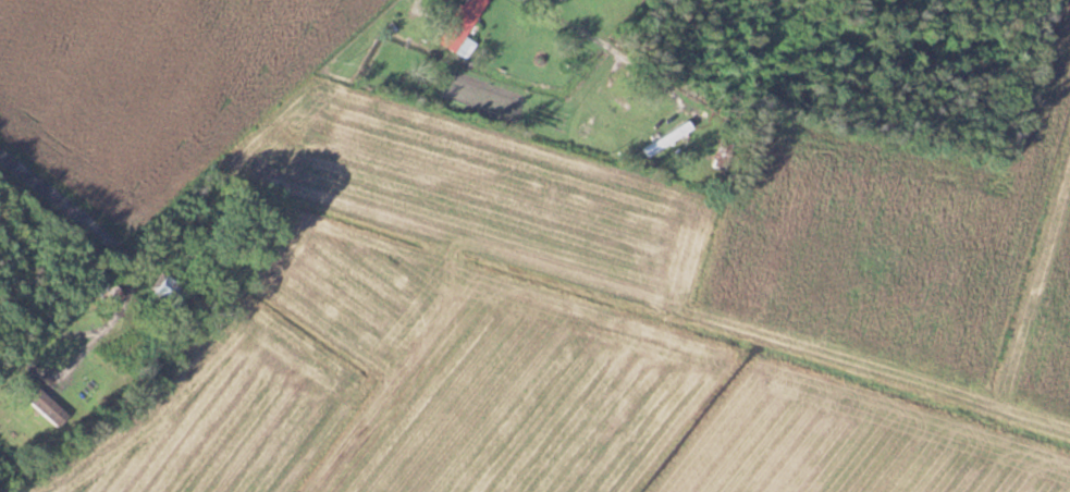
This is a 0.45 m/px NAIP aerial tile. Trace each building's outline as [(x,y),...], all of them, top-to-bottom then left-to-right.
[(485,0),(460,0),(437,41),(463,56),(473,40),(465,36),(485,0)] [(152,290),(177,310),(193,289),(168,269),(152,290)] [(17,390),(57,426),(68,415),(28,378),(17,390)]
